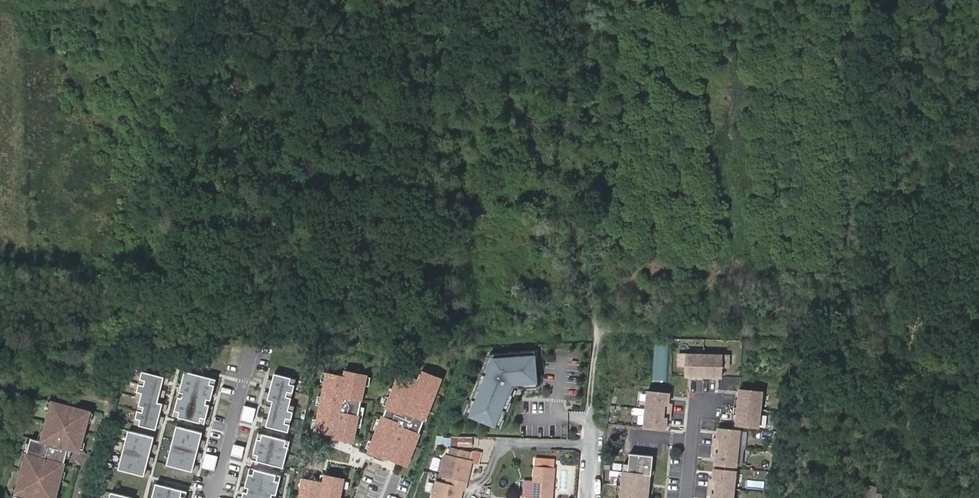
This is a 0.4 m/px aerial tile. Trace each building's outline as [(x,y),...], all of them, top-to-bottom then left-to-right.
[(500,426),(516,386),(539,385),(538,347),(490,349),(465,413),(500,426)] [(730,367),(730,355),(679,354),(679,366),(687,366),(687,376),(723,377),(723,367),(730,367)] [(138,420),(137,426),(155,431),(157,424),(159,417),(160,411),(162,404),(156,403),(158,397),(160,390),(161,384),(163,378),(140,372),(135,392),(140,393),(138,399),(133,419),(138,420)] [(289,404),(294,384),(289,383),(291,377),(272,373),(271,380),(269,386),(268,392),(266,399),(271,400),(270,406),(268,413),(267,419),(265,426),(288,431),(293,411),(288,410),(289,404)] [(175,420),(199,426),(201,420),(204,421),(208,408),(204,407),(205,402),(209,403),(214,382),(182,374),(177,395),(181,396),(180,401),(176,400),(173,413),(176,414),(175,420)] [(355,428),(359,409),(363,387),(365,377),(355,375),(343,375),(343,379),(326,375),(324,383),(321,398),(319,407),(316,421),(315,430),(314,432),(336,436),(335,440),(352,444),(355,428)] [(421,421),(428,403),(430,404),(434,395),(432,395),(434,388),(436,389),(440,381),(424,375),(419,375),(416,382),(399,376),(368,453),(385,459),(384,460),(406,467),(409,457),(407,457),(415,437),(417,438),(423,422),(421,421)] [(760,427),(763,391),(738,389),(734,425),(760,427)] [(670,428),(673,394),(648,392),(645,426),(670,428)] [(51,401),(41,440),(30,438),(16,492),(38,497),(54,497),(65,457),(69,458),(71,449),(78,450),(88,411),(51,401)] [(426,423),(432,405),(430,404),(428,403),(421,421),(423,422),(426,423)] [(251,422),(255,408),(243,405),(239,419),(251,422)] [(360,429),(364,409),(359,409),(355,428),(360,429)] [(202,433),(176,427),(166,466),(192,472),(194,465),(195,459),(197,453),(198,447),(200,440),(202,433)] [(736,466),(739,430),(717,428),(713,464),(736,466)] [(152,445),(153,438),(125,431),(115,470),(144,477),(146,470),(147,464),(149,458),(150,452),(152,445)] [(257,439),(254,438),(249,458),(280,466),(285,446),(282,445),(283,439),(259,433),(257,439)] [(455,445),(471,446),(472,436),(456,435),(455,445)] [(411,458),(419,439),(417,438),(415,437),(407,457),(409,457),(411,458)] [(243,457),(245,447),(233,444),(231,454),(243,457)] [(443,454),(439,473),(449,476),(448,484),(438,482),(434,497),(461,497),(463,488),(466,489),(468,480),(464,479),(469,460),(466,459),(468,451),(450,447),(448,455),(443,454)] [(214,471),(217,456),(205,453),(202,468),(214,471)] [(654,456),(631,454),(629,472),(623,472),(620,497),(650,497),(654,456)] [(431,457),(430,469),(439,470),(441,458),(431,457)] [(554,459),(533,457),(531,481),(525,480),(524,497),(551,497),(554,459)] [(812,476),(814,459),(803,457),(801,474),(812,476)] [(274,494),(277,480),(273,479),(275,474),(250,468),(249,473),(245,473),(242,486),(246,487),(245,492),(241,491),(239,497),(270,497),(269,497),(270,493),(274,494)] [(713,469),(710,497),(733,497),(736,471),(713,469)] [(341,490),(339,490),(341,481),(320,476),(318,484),(304,481),(302,490),(301,490),(299,497),(339,497),(341,490)] [(187,492),(156,484),(152,497),(186,497),(187,492)] [(862,497),(881,497),(882,493),(876,491),(877,486),(865,484),(862,497)]
